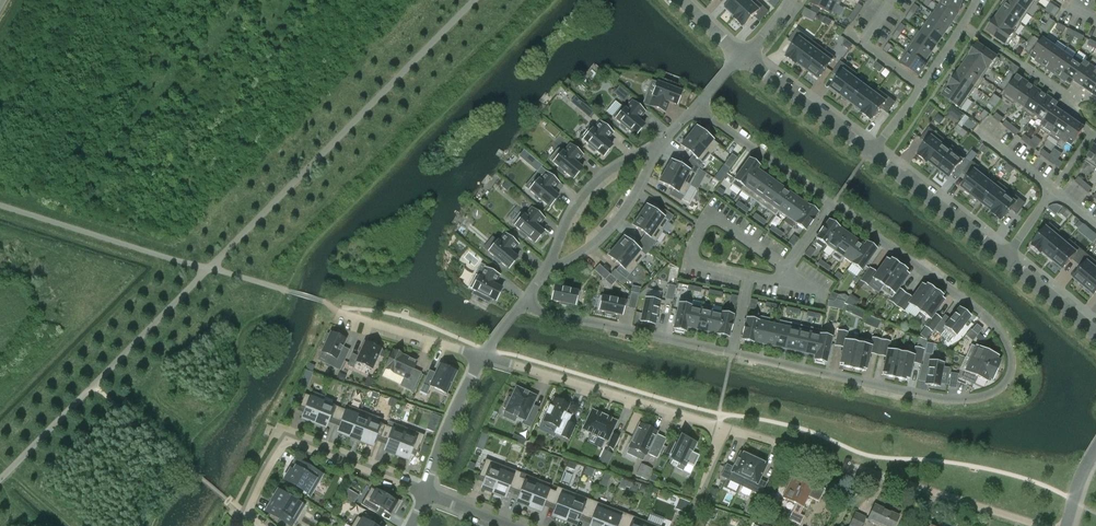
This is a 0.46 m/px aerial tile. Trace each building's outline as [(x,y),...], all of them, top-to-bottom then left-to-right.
[(734,18),(751,0),(733,0),(726,9),(735,17),(734,18)] [(757,0),(751,0),(734,18),(744,27),(754,16),(760,21),(769,11),(757,0)] [(840,5),(831,0),(812,0),(811,2),(812,2),(811,4),(835,16),(840,5)] [(956,0),(943,0),(941,6),(958,14),(962,2),(956,0)] [(1008,0),(1008,1),(1002,11),(1022,24),(1021,23),(1027,14),(1008,0)] [(1027,14),(1035,3),(1037,5),(1037,4),(1031,0),(1008,0),(1027,14)] [(853,11),(858,14),(863,7),(858,4),(853,11)] [(915,4),(910,12),(914,15),(919,8),(915,4)] [(958,14),(941,6),(935,14),(950,25),(958,14)] [(1050,14),(1055,17),(1060,10),(1055,7),(1050,14)] [(807,8),(803,15),(814,20),(818,13),(807,8)] [(858,14),(853,11),(848,18),(853,21),(858,14)] [(1002,11),(997,17),(995,20),(995,19),(994,20),(1016,35),(1016,34),(1015,33),(1022,24),(1002,11)] [(914,15),(910,12),(905,19),(909,22),(914,15)] [(928,24),(944,35),(950,25),(935,14),(928,24)] [(1050,19),(1045,26),(1050,29),(1055,22),(1050,19)] [(1016,35),(994,20),(987,31),(1008,46),(1016,35)] [(1063,32),(1066,27),(1058,23),(1056,28),(1063,32)] [(901,24),(896,31),(901,34),(906,27),(901,24)] [(918,31),(918,32),(937,45),(944,35),(928,24),(922,34),(918,31)] [(1047,34),(1050,29),(1045,26),(1043,24),(1039,29),(1044,32),(1047,34)] [(786,57),(797,64),(814,41),(797,29),(788,41),(794,45),(786,57)] [(1066,34),(1074,38),(1076,33),(1069,29),(1066,34)] [(901,34),(896,31),(891,38),(896,41),(901,34)] [(937,45),(918,32),(911,41),(930,54),(937,45)] [(1076,33),(1074,38),(1082,41),(1084,37),(1076,33)] [(1034,37),(1029,44),(1034,47),(1039,40),(1034,37)] [(1041,64),(1054,46),(1043,39),(1031,57),(1041,64)] [(1095,47),(1095,42),(1090,39),(1088,44),(1095,48),(1095,47)] [(808,71),(824,49),(814,41),(797,64),(797,65),(798,64),(808,71)] [(905,51),(926,66),(924,64),(930,54),(911,41),(905,51)] [(887,53),(892,46),(888,43),(883,50),(887,53)] [(978,44),(970,55),(991,70),(999,59),(978,44)] [(1029,54),(1034,47),(1029,44),(1024,51),(1029,54)] [(1051,71),(1063,53),(1054,46),(1041,64),(1051,71)] [(824,49),(808,71),(818,79),(835,57),(824,49)] [(926,66),(905,51),(904,52),(908,54),(901,64),(919,76),(926,66)] [(1063,53),(1051,71),(1060,78),(1075,57),(1075,56),(1073,60),(1063,53)] [(991,70),(970,55),(970,56),(964,66),(985,80),(983,78),(989,69),(991,71),(991,70)] [(1084,63),(1075,57),(1060,78),(1071,85),(1074,81),(1073,80),(1086,62),(1085,62),(1084,63)] [(841,96),(858,74),(841,61),(832,73),(839,77),(831,88),(841,96)] [(1074,81),(1083,87),(1095,68),(1095,67),(1095,69),(1086,62),(1073,80),(1074,81)] [(957,74),(956,75),(978,90),(985,80),(964,66),(957,75),(957,74)] [(1095,89),(1095,68),(1083,87),(1093,94),(1095,89)] [(1010,72),(1005,80),(1009,83),(1014,76),(1010,72)] [(841,96),(852,104),(865,86),(855,78),(858,74),(841,96)] [(978,90),(956,75),(949,86),(968,99),(975,89),(978,90)] [(1013,104),(1028,83),(1018,76),(1003,97),(1013,104)] [(1004,90),(1009,83),(1005,80),(1000,87),(1004,90)] [(666,83),(665,85),(658,82),(653,96),(654,96),(650,106),(666,112),(670,102),(675,104),(675,103),(677,104),(681,92),(679,92),(680,91),(673,88),(674,85),(666,83)] [(1023,111),(1038,90),(1028,83),(1013,104),(1014,105),(1016,102),(1025,108),(1023,111)] [(621,85),(615,93),(626,101),(632,94),(621,85)] [(875,93),(865,86),(852,104),(862,111),(861,112),(861,113),(879,89),(878,89),(875,93)] [(961,109),(968,99),(949,86),(943,96),(961,109)] [(895,102),(879,89),(861,113),(872,120),(881,108),(887,113),(895,102)] [(1038,90),(1023,111),(1033,118),(1047,96),(1038,90)] [(582,109),(587,102),(572,92),(567,100),(582,109)] [(991,99),(995,102),(998,104),(1001,99),(994,95),(991,99)] [(1047,96),(1033,118),(1035,115),(1044,121),(1039,129),(1054,107),(1055,108),(1058,104),(1047,96)] [(995,108),(998,104),(995,102),(991,99),(988,103),(995,108)] [(639,120),(645,112),(632,101),(625,109),(622,105),(612,117),(621,125),(620,127),(626,132),(627,130),(633,135),(634,134),(636,135),(644,126),(642,124),(643,123),(639,120)] [(1054,107),(1039,129),(1049,136),(1064,114),(1055,108),(1054,107)] [(984,110),(979,117),(983,121),(989,114),(984,110)] [(993,117),(1000,123),(1003,118),(996,113),(993,117)] [(1059,142),(1074,121),(1064,114),(1049,136),(1059,142)] [(1009,130),(1013,126),(1006,120),(1002,125),(1009,130)] [(1084,128),(1074,121),(1059,142),(1059,143),(1062,139),(1071,146),(1084,128)] [(604,156),(611,146),(610,145),(611,144),(606,141),(613,133),(599,122),(593,129),(590,127),(580,138),(583,140),(589,145),(587,147),(594,153),(595,151),(601,155),(602,154),(604,156)] [(1013,126),(1009,130),(1016,136),(1020,131),(1013,126)] [(696,127),(689,137),(710,154),(718,145),(696,127)] [(917,155),(928,163),(945,140),(929,127),(921,138),(927,143),(917,155)] [(1028,145),(1032,140),(1025,135),(1021,139),(1028,145)] [(710,154),(689,137),(681,146),(693,156),(688,161),(699,169),(699,168),(710,154)] [(956,148),(945,140),(928,163),(929,162),(939,170),(956,148)] [(1032,140),(1028,145),(1035,150),(1038,146),(1032,140)] [(576,163),(583,156),(570,144),(563,152),(559,148),(549,159),(559,168),(557,170),(564,175),(565,173),(571,178),(572,177),(573,178),(581,169),(580,168),(581,167),(576,163)] [(1095,167),(1095,145),(1085,161),(1095,168),(1095,167)] [(956,148),(939,170),(949,178),(964,159),(954,151),(956,149),(956,148)] [(1040,154),(1047,159),(1050,155),(1043,150),(1040,154)] [(737,158),(732,154),(724,165),(730,169),(737,158)] [(1057,160),(1050,155),(1047,159),(1054,165),(1057,160)] [(756,169),(757,170),(759,166),(749,159),(731,184),(741,191),(756,169)] [(671,161),(665,171),(690,185),(699,169),(688,161),(684,168),(671,161)] [(979,186),(987,176),(977,168),(979,166),(972,161),(964,172),(970,177),(961,188),(972,196),(979,186)] [(741,191),(749,197),(765,175),(757,170),(756,169),(741,191)] [(681,202),(690,185),(665,171),(659,182),(672,190),(669,195),(681,202)] [(553,191),(559,184),(546,172),(539,180),(529,191),(535,196),(534,198),(540,203),(541,201),(547,206),(548,205),(550,206),(558,197),(556,196),(557,195),(553,191)] [(749,197),(758,204),(774,181),(765,175),(749,197)] [(991,192),(999,182),(998,182),(997,184),(987,176),(979,186),(972,196),(982,204),(991,192)] [(1082,187),(1085,183),(1078,177),(1075,181),(1082,187)] [(774,181),(758,204),(766,210),(782,188),(774,181)] [(1003,198),(1009,190),(999,182),(991,192),(982,204),(992,211),(991,213),(1003,198)] [(1085,183),(1082,187),(1088,192),(1092,188),(1085,183)] [(725,192),(722,190),(719,188),(716,192),(722,196),(725,192)] [(766,210),(775,216),(791,194),(782,188),(766,210)] [(1025,203),(1009,190),(1003,198),(991,213),(1002,221),(1011,209),(1017,214),(1025,203)] [(780,213),(787,218),(799,200),(791,194),(775,216),(777,217),(780,213)] [(801,215),(808,206),(799,200),(787,218),(784,222),(792,228),(795,224),(801,215)] [(639,216),(663,232),(663,231),(661,230),(668,221),(669,222),(673,216),(663,209),(659,214),(646,206),(639,216)] [(818,213),(808,206),(801,215),(812,222),(815,218),(814,218),(818,213)] [(538,227),(544,219),(531,208),(525,215),(521,213),(512,224),(521,231),(519,233),(525,239),(527,237),(533,242),(533,241),(535,242),(543,233),(541,231),(542,230),(538,227)] [(812,222),(801,215),(795,224),(805,231),(809,226),(812,222)] [(641,241),(651,249),(656,242),(663,232),(639,216),(632,226),(645,235),(641,241)] [(832,237),(838,228),(828,220),(825,225),(822,229),(832,237)] [(1032,245),(1042,254),(1060,231),(1050,223),(1032,245)] [(832,237),(826,245),(834,251),(831,255),(831,256),(847,234),(838,228),(832,237)] [(826,245),(832,237),(822,229),(819,233),(816,238),(826,245)] [(1060,231),(1042,254),(1043,253),(1053,261),(1070,240),(1070,239),(1066,243),(1057,236),(1060,232),(1060,231)] [(507,266),(509,268),(517,258),(515,257),(516,256),(512,252),(518,245),(505,234),(498,241),(489,252),(494,257),(493,259),(499,264),(501,262),(506,267),(507,266)] [(840,262),(856,240),(847,234),(831,256),(840,262)] [(624,237),(616,247),(637,265),(645,255),(651,249),(641,241),(635,247),(624,237)] [(864,246),(856,240),(840,262),(843,258),(851,264),(864,246)] [(1077,263),(1086,253),(1070,240),(1053,261),(1063,269),(1071,259),(1077,263)] [(864,246),(851,264),(861,271),(876,250),(866,242),(864,246)] [(637,265),(616,247),(608,256),(620,266),(615,271),(625,279),(637,265)] [(1084,287),(1095,272),(1095,261),(1086,253),(1077,263),(1082,268),(1074,279),(1084,287)] [(881,290),(898,265),(890,260),(889,262),(886,260),(876,273),(869,268),(861,280),(868,285),(873,279),(883,286),(880,290),(881,290)] [(594,270),(605,280),(610,274),(599,264),(594,270)] [(906,271),(898,265),(881,290),(891,298),(889,300),(897,306),(906,292),(900,287),(908,275),(905,273),(906,271)] [(499,276),(484,268),(479,277),(476,275),(469,288),(472,289),(472,290),(479,293),(478,295),(485,299),(486,297),(493,300),(494,299),(496,300),(501,289),(499,288),(500,287),(495,284),(499,276)] [(1084,287),(1094,295),(1095,292),(1095,272),(1084,287)] [(668,285),(665,299),(673,301),(676,286),(668,285)] [(915,317),(919,311),(934,291),(926,285),(925,287),(921,285),(913,297),(906,292),(897,306),(904,311),(905,309),(915,317)] [(560,303),(561,305),(566,306),(568,304),(577,306),(580,292),(557,287),(557,288),(554,288),(552,299),(554,300),(554,301),(560,303)] [(932,331),(941,319),(934,314),(944,301),(940,299),(942,296),(934,291),(919,311),(930,319),(925,326),(932,331)] [(635,309),(638,295),(631,293),(628,308),(635,309)] [(623,301),(600,296),(597,310),(605,312),(607,314),(611,315),(613,314),(619,315),(620,314),(622,314),(624,302),(622,302),(623,301)] [(660,300),(645,296),(641,319),(642,320),(641,322),(653,324),(654,322),(655,322),(660,300)] [(692,301),(680,299),(673,329),(685,332),(686,328),(692,301)] [(686,328),(696,330),(702,303),(701,303),(700,308),(691,306),(692,301),(686,328)] [(702,303),(696,330),(706,332),(712,306),(702,303)] [(717,334),(719,324),(721,313),(712,311),(713,306),(712,306),(706,332),(717,334)] [(968,318),(969,317),(959,309),(958,311),(957,310),(943,328),(954,338),(969,319),(968,318)] [(719,324),(731,326),(732,322),(733,316),(721,313),(719,324)] [(743,329),(756,332),(759,316),(758,321),(746,319),(745,324),(743,329)] [(756,332),(753,343),(764,345),(770,318),(759,316),(756,332)] [(764,345),(774,347),(780,321),(779,321),(778,326),(769,324),(770,319),(770,318),(764,345)] [(790,323),(780,321),(774,347),(784,349),(790,323)] [(784,349),(794,352),(800,325),(790,323),(784,349)] [(719,324),(717,334),(729,337),(730,331),(731,326),(719,324)] [(973,340),(982,329),(976,324),(967,336),(973,340)] [(794,352),(805,354),(810,328),(800,325),(794,352)] [(805,354),(814,356),(815,356),(821,330),(810,328),(805,354)] [(741,340),(753,343),(756,332),(743,329),(742,334),(743,334),(741,340)] [(833,332),(821,330),(815,356),(814,356),(813,360),(826,363),(833,332)] [(843,366),(852,368),(859,339),(846,336),(847,333),(838,331),(835,345),(843,347),(839,363),(843,364),(843,366)] [(325,363),(340,370),(349,350),(342,347),(346,339),(331,332),(329,335),(327,334),(324,342),(326,343),(321,352),(329,355),(325,363)] [(877,357),(881,340),(872,338),(871,341),(859,339),(852,368),(862,371),(862,368),(866,369),(869,355),(877,357)] [(357,339),(353,351),(358,352),(361,341),(357,339)] [(881,340),(877,357),(885,359),(882,373),(886,373),(885,376),(895,378),(900,353),(902,348),(889,345),(890,342),(881,340)] [(354,369),(358,360),(373,366),(381,349),(365,342),(359,356),(353,354),(347,366),(354,369)] [(965,357),(970,360),(970,359),(992,369),(997,356),(971,345),(965,357)] [(900,353),(895,378),(904,380),(905,378),(909,378),(912,362),(921,364),(924,350),(915,348),(913,356),(900,353)] [(393,351),(385,369),(405,378),(401,385),(412,391),(420,373),(413,370),(416,362),(393,351)] [(943,362),(931,360),(932,355),(925,354),(923,366),(928,366),(925,382),(926,383),(926,385),(938,387),(938,385),(940,385),(943,362)] [(974,376),(986,381),(992,369),(970,359),(970,360),(961,379),(971,383),(974,376)] [(430,386),(446,393),(456,372),(453,370),(455,368),(447,364),(446,367),(440,364),(434,378),(427,375),(420,391),(426,394),(430,386)] [(308,387),(314,371),(306,369),(301,384),(308,387)] [(948,387),(956,388),(958,374),(951,373),(948,387)] [(522,424),(530,428),(539,408),(533,405),(536,397),(516,387),(511,398),(508,397),(503,408),(506,409),(505,411),(524,420),(522,424)] [(313,424),(314,424),(325,396),(313,392),(311,396),(305,394),(300,407),(306,409),(302,419),(308,421),(308,422),(308,421),(311,422),(310,423),(311,423),(311,422),(314,423),(313,424)] [(335,420),(341,408),(334,405),(333,407),(323,402),(325,396),(314,424),(314,423),(316,424),(316,425),(317,425),(319,426),(320,426),(325,428),(329,418),(335,420)] [(565,413),(569,405),(554,398),(550,406),(546,414),(547,414),(543,421),(557,428),(555,432),(562,435),(568,422),(571,416),(565,413)] [(347,410),(341,408),(335,420),(342,423),(338,433),(343,435),(344,436),(344,435),(346,436),(347,437),(347,436),(349,437),(349,438),(360,410),(349,406),(347,410)] [(360,442),(371,414),(360,410),(349,438),(350,438),(350,437),(352,438),(352,439),(353,438),(355,439),(354,440),(355,440),(357,440),(357,441),(358,441),(360,441),(360,442)] [(592,410),(582,429),(608,441),(608,440),(610,441),(607,446),(613,449),(619,437),(613,434),(613,435),(611,434),(617,422),(592,410)] [(383,419),(371,414),(360,442),(361,442),(363,443),(364,443),(366,444),(367,444),(372,446),(376,436),(382,439),(387,426),(381,423),(383,419)] [(436,431),(441,418),(433,415),(428,428),(436,431)] [(568,422),(562,435),(570,439),(576,426),(568,422)] [(396,456),(407,428),(395,424),(394,428),(387,426),(382,439),(389,441),(385,451),(390,453),(390,454),(391,453),(393,454),(393,455),(394,454),(396,455),(396,456)] [(653,441),(657,432),(640,424),(629,447),(630,447),(627,453),(637,458),(640,452),(646,455),(647,454),(657,458),(663,446),(653,441)] [(407,428),(396,456),(399,456),(399,457),(402,458),(401,458),(402,458),(408,460),(412,450),(418,453),(425,435),(407,428)] [(695,444),(681,437),(677,445),(671,442),(665,453),(672,456),(670,459),(680,464),(681,463),(682,464),(683,461),(694,467),(700,455),(692,452),(695,444)] [(741,486),(755,456),(748,453),(746,455),(741,452),(733,468),(726,465),(721,476),(741,486)] [(755,456),(741,486),(760,495),(766,483),(759,480),(766,465),(761,462),(762,460),(755,456)] [(493,494),(504,466),(486,459),(479,476),(485,479),(482,489),(487,491),(488,491),(490,492),(490,493),(490,492),(493,493),(493,494)] [(290,470),(285,480),(310,495),(322,475),(299,462),(293,472),(290,470)] [(649,479),(652,467),(640,464),(637,476),(649,479)] [(504,466),(493,494),(493,493),(496,494),(495,495),(496,495),(496,494),(498,495),(498,496),(499,496),(504,498),(508,488),(515,490),(520,477),(521,473),(504,466)] [(520,477),(515,490),(521,493),(517,503),(523,505),(522,505),(523,505),(525,506),(526,506),(528,507),(529,508),(539,480),(528,475),(526,480),(520,477)] [(800,514),(803,508),(808,497),(819,502),(825,489),(814,484),(813,486),(793,477),(783,498),(796,504),(789,519),(793,522),(794,521),(800,524),(804,516),(800,514)] [(539,480),(529,508),(529,507),(531,508),(532,509),(532,508),(534,509),(534,510),(535,510),(535,509),(540,512),(544,502),(550,504),(555,491),(549,489),(551,484),(539,480)] [(555,491),(550,504),(557,507),(553,516),(558,519),(559,519),(561,520),(562,520),(564,521),(575,494),(557,487),(555,491)] [(390,514),(391,511),(393,512),(394,511),(395,511),(395,510),(394,510),(396,507),(397,508),(397,507),(396,507),(398,504),(398,505),(399,504),(398,504),(399,502),(397,501),(398,500),(397,500),(393,498),(393,497),(392,498),(390,497),(389,499),(371,488),(361,504),(377,514),(381,508),(390,514)] [(303,506),(278,491),(272,501),(275,502),(269,512),(292,525),(303,506)] [(575,494),(564,521),(564,522),(565,521),(567,522),(567,523),(568,522),(570,523),(570,524),(570,523),(576,525),(580,516),(586,518),(593,501),(575,494)] [(712,497),(706,495),(704,501),(710,503),(712,497)] [(586,518),(592,521),(590,525),(603,525),(610,507),(593,501),(586,518)] [(881,525),(895,525),(899,517),(875,505),(868,520),(881,525)] [(603,525),(624,525),(628,514),(610,507),(603,525)] [(866,517),(855,512),(849,525),(862,525),(866,517)] [(373,525),(377,520),(365,513),(361,518),(357,516),(351,525),(374,525),(373,525)] [(624,525),(644,525),(646,521),(628,514),(624,525)]
